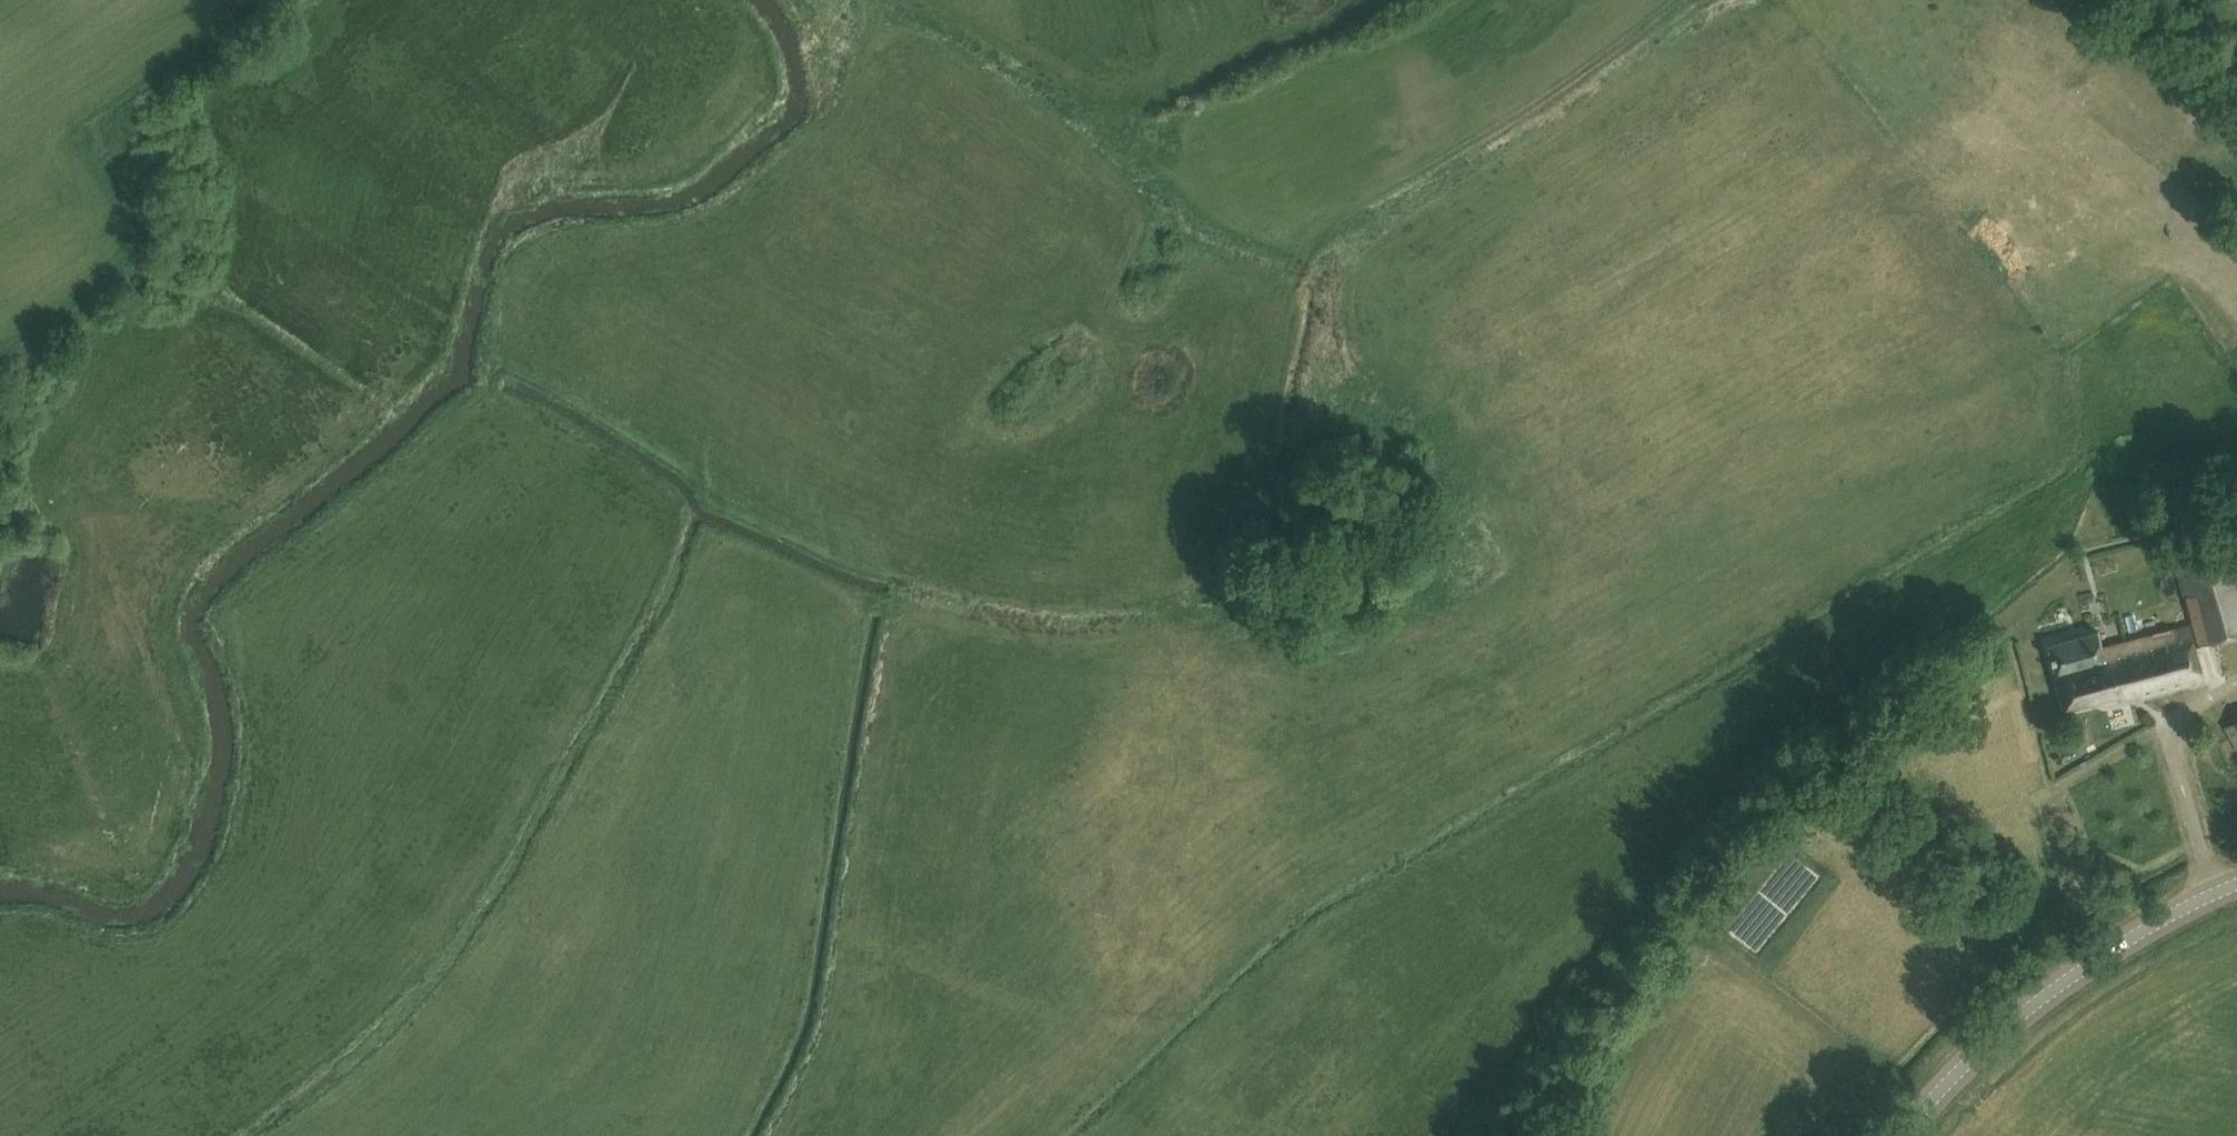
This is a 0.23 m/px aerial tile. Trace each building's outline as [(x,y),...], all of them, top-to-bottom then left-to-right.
[(2236,22),(2236,21),(2236,7),(2229,13),(2236,22)] [(2212,635),(2236,629),(2236,552),(2178,569),(2197,640),(2212,635)] [(2050,643),(2067,705),(2118,692),(2120,697),(2136,693),(2137,697),(2204,679),(2190,626),(2103,649),(2098,630),(2050,643)] [(2236,745),(2236,719),(2226,726),(2236,745)]
